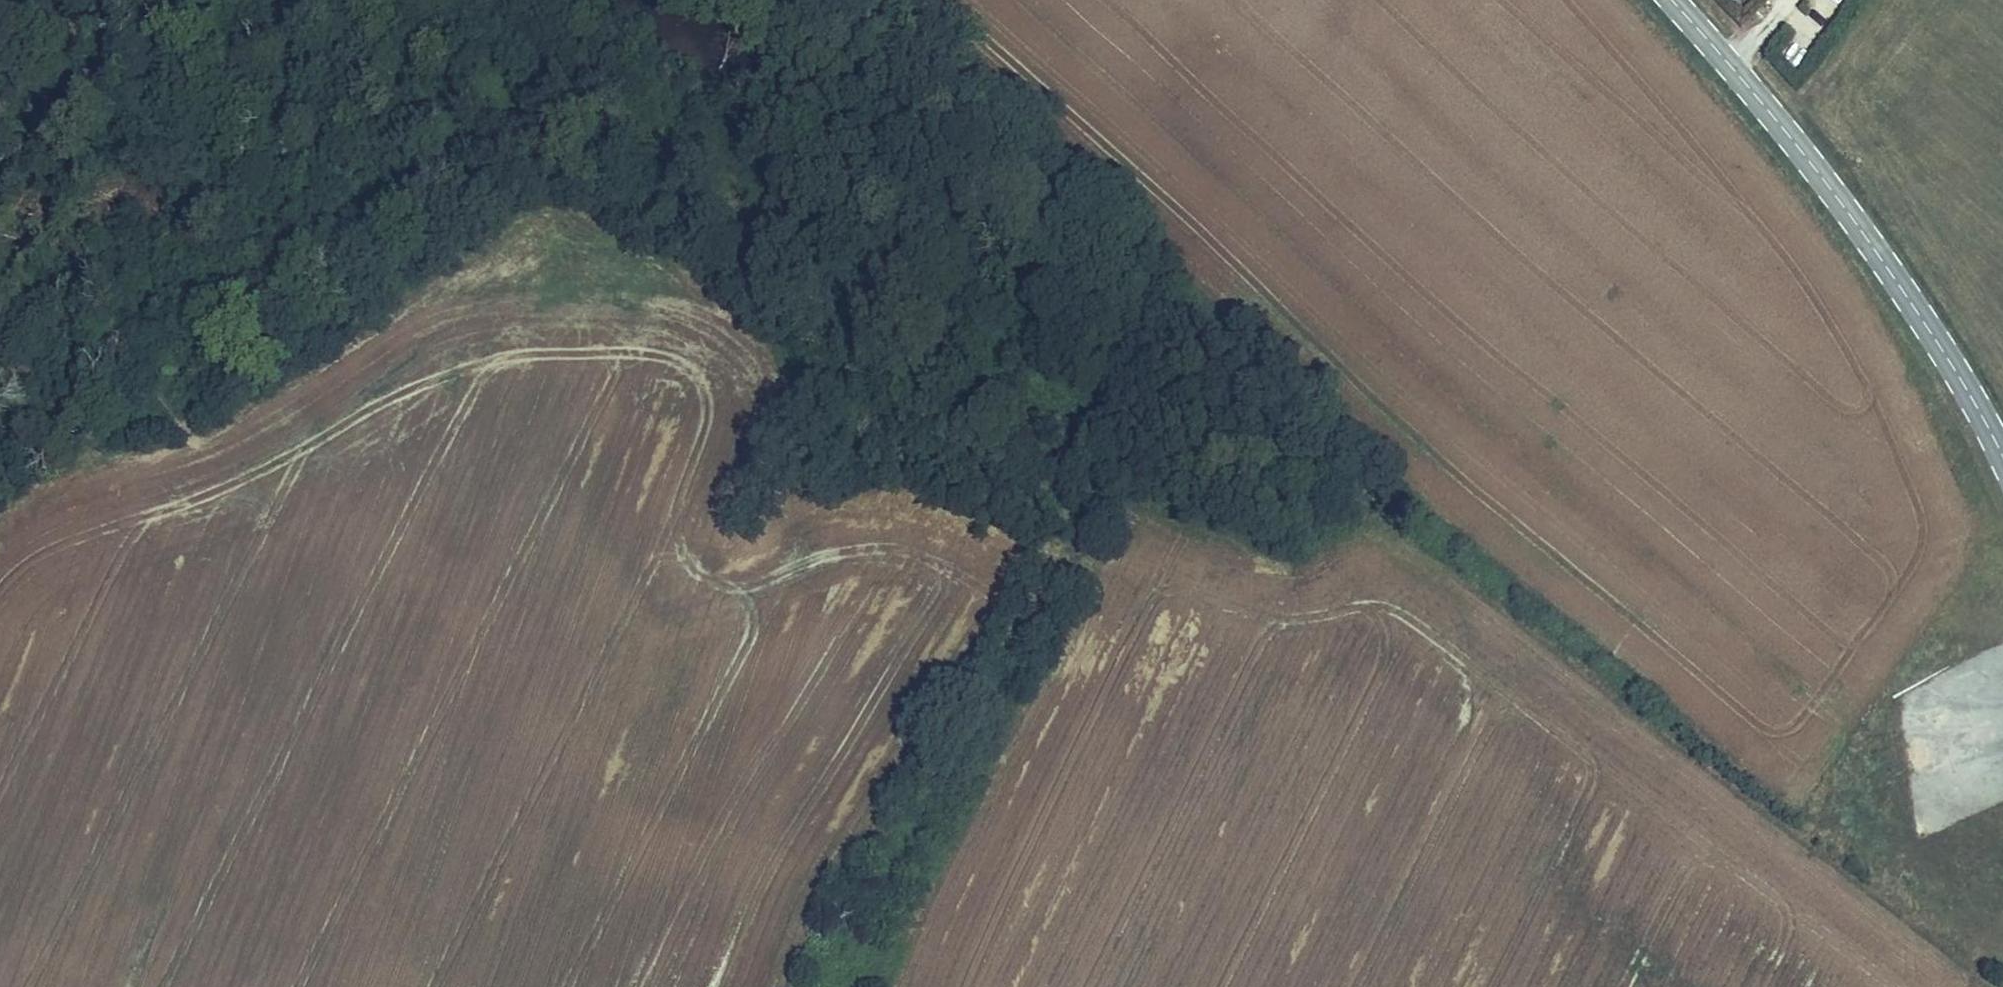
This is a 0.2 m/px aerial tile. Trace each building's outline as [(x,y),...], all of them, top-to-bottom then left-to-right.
[(1784,32),(1771,67),(1806,79),(1819,44),(1784,32)]
